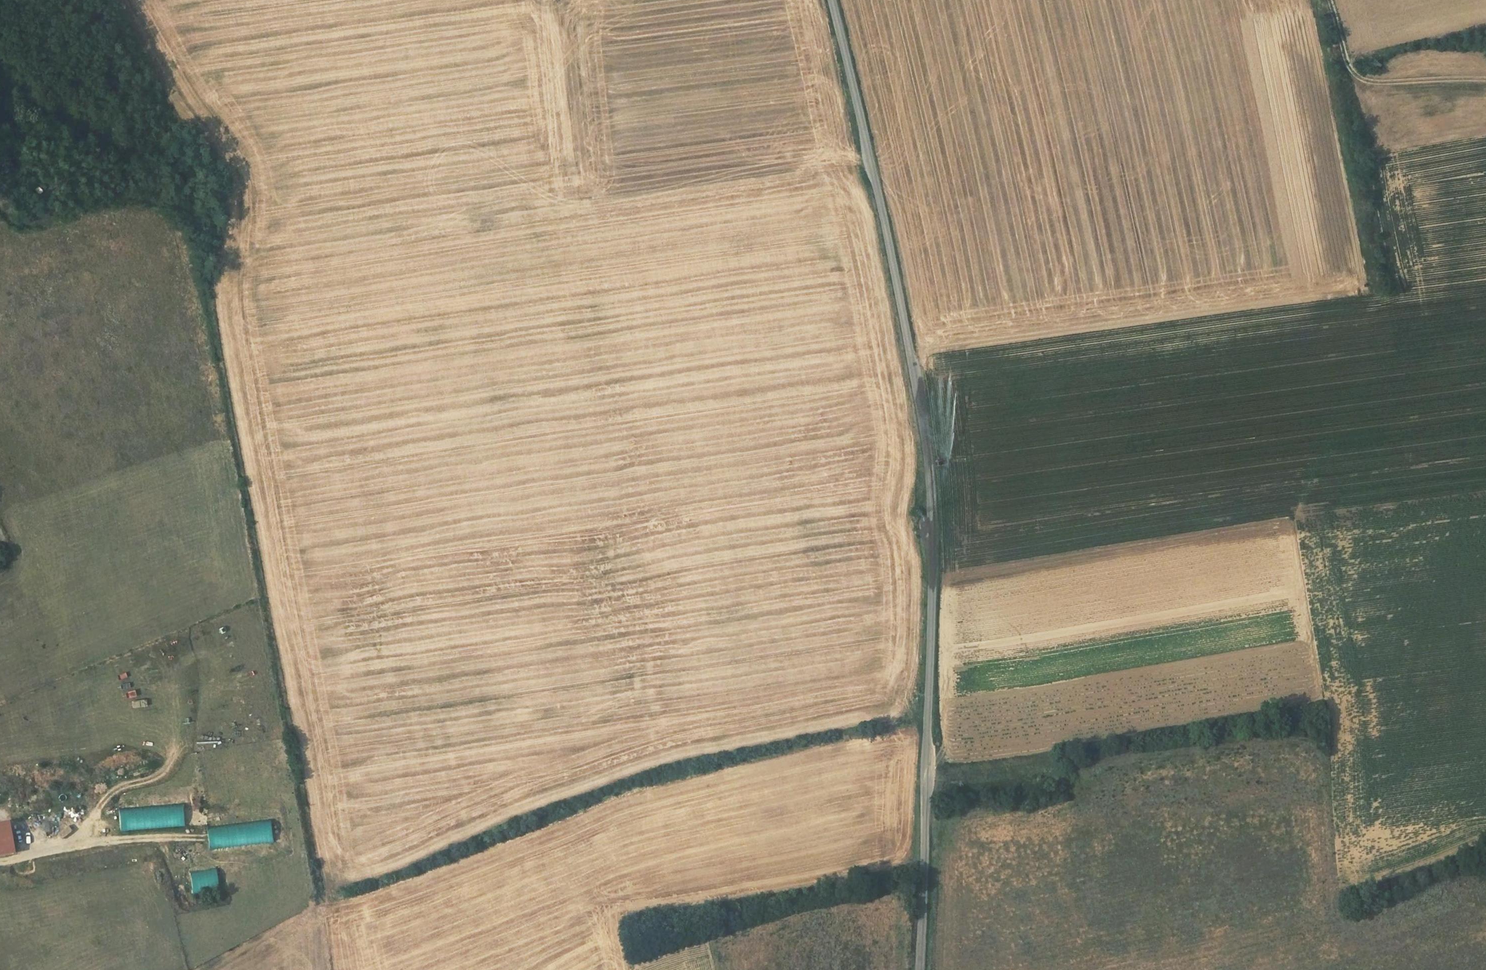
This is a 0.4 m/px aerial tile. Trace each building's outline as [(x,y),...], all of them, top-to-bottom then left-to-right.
[(4,826),(0,827),(0,857),(10,855),(4,826)]
